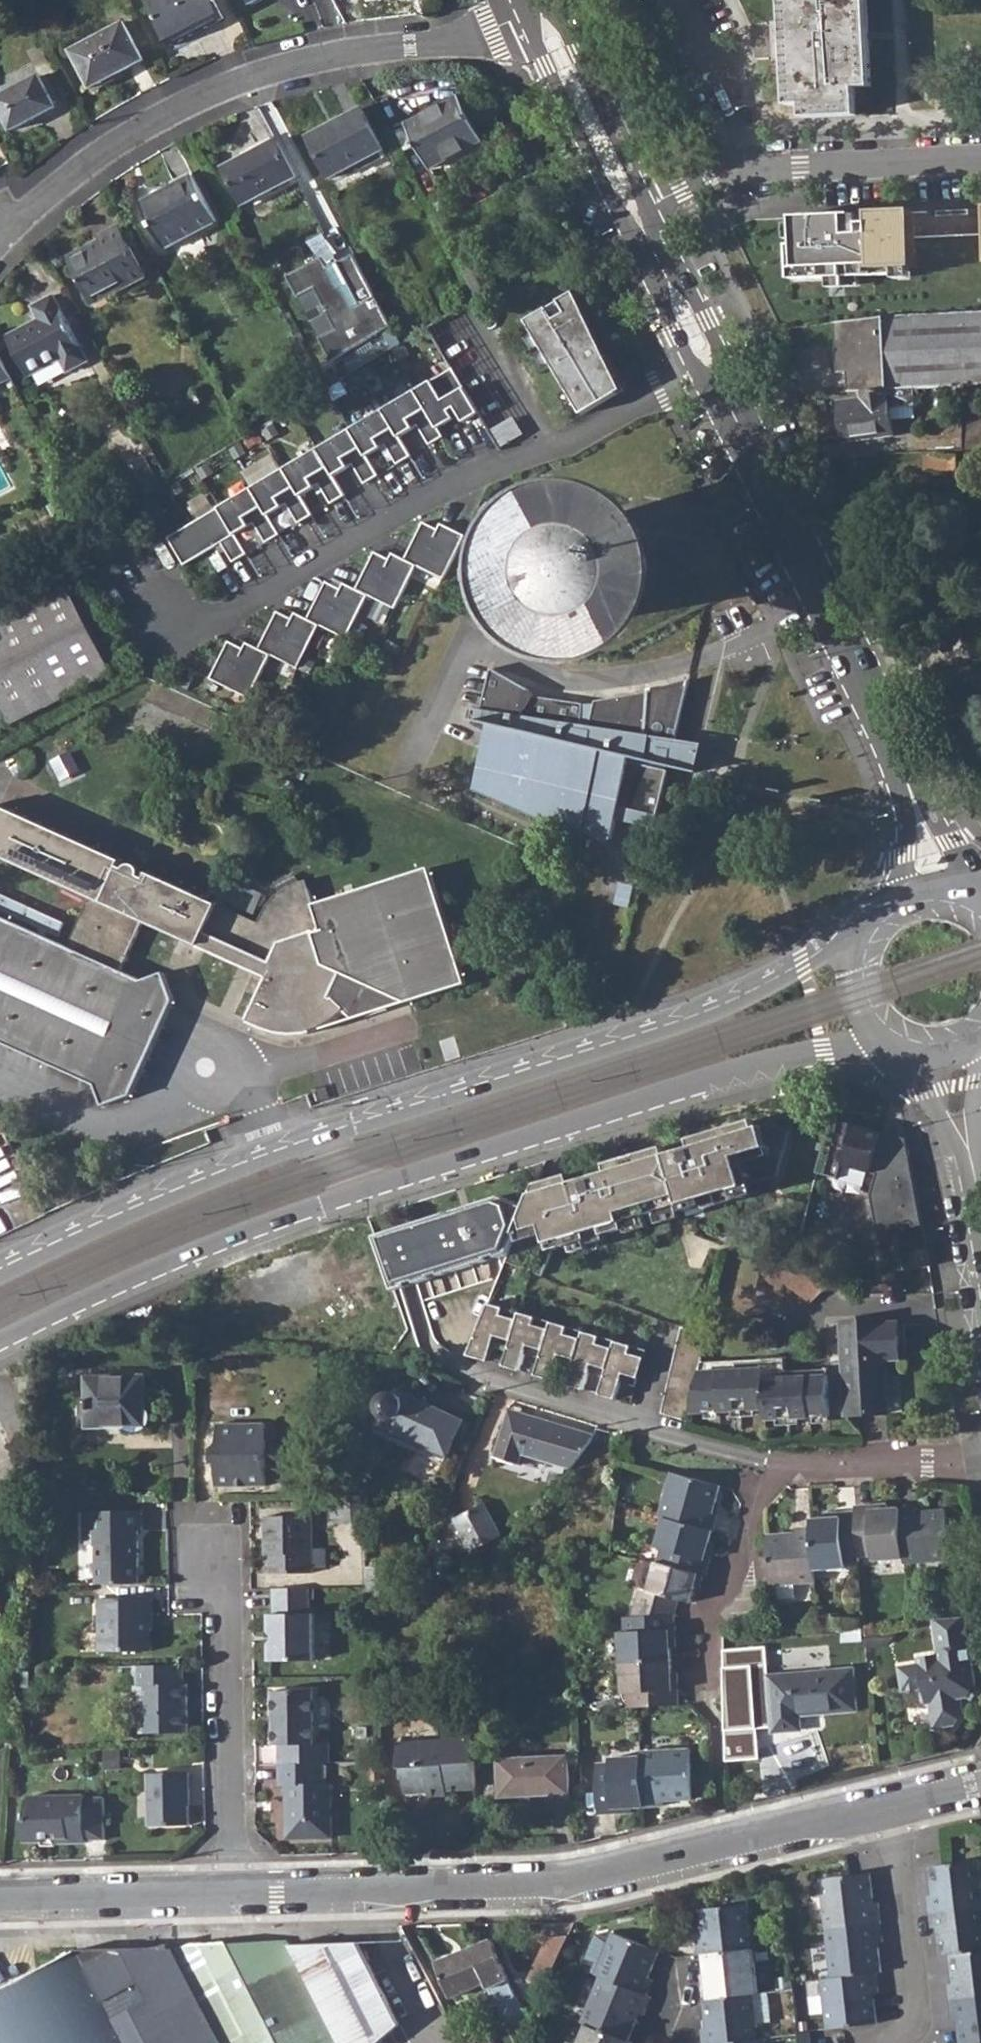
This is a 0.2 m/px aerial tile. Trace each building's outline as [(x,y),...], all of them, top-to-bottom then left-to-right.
[(171,46),(225,18),(216,0),(147,0),(171,46)] [(795,118),(851,116),(848,86),(861,85),(857,0),(776,0),(780,103),(794,103),(795,118)] [(74,50),(94,88),(145,60),(126,23),(74,50)] [(13,129),(57,106),(41,75),(0,96),(0,106),(13,129)] [(422,151),(432,171),(488,142),(464,96),(408,124),(419,145),(416,146),(419,153),(422,151)] [(311,136),(333,178),(385,151),(363,109),(311,136)] [(226,170),(245,208),(299,180),(280,142),(226,170)] [(145,210),(167,252),(219,225),(194,177),(177,186),(180,191),(145,210)] [(909,206),(786,213),(788,275),(890,270),(890,264),(913,263),(909,206)] [(72,263),(92,302),(129,282),(131,287),(148,278),(120,226),(98,237),(103,247),(72,263)] [(286,275),(329,360),(390,324),(351,254),(338,261),(324,233),(305,241),(318,258),(286,275)] [(9,337),(28,374),(60,357),(68,371),(88,360),(52,293),(32,304),(40,320),(9,337)] [(570,298),(529,322),(585,416),(625,392),(604,356),(592,336),(570,298)] [(880,317),(832,322),(836,373),(844,374),(845,395),(859,395),(917,392),(980,388),(980,313),(880,317)] [(12,376),(0,354),(0,383),(12,376)] [(481,414),(455,369),(169,538),(186,565),(223,543),(234,563),(248,554),(237,535),(255,524),(267,543),(281,535),(270,516),(288,505),(300,524),(314,516),(302,496),(321,485),(332,505),(347,496),(335,477),(355,465),(366,485),(380,476),(369,457),(387,446),(399,465),(413,457),(401,438),(420,427),(432,446),(446,438),(441,429),(456,420),(450,409),(455,406),(466,423),(481,414)] [(191,393),(197,404),(209,397),(203,387),(191,393)] [(844,446),(855,447),(896,442),(894,413),(918,410),(917,392),(859,395),(859,405),(841,406),(844,446)] [(501,445),(525,433),(517,417),(493,429),(501,445)] [(962,456),(980,455),(980,423),(961,424),(962,456)] [(145,454),(140,457),(151,479),(156,476),(145,454)] [(164,471),(156,476),(151,479),(140,457),(124,465),(141,502),(171,483),(164,471)] [(921,460),(921,473),(954,472),(954,460),(921,460)] [(528,637),(554,649),(583,652),(612,645),(636,630),(654,608),(664,582),(664,554),(656,527),(640,504),(617,488),(591,479),(563,479),(535,489),(512,508),(497,532),(491,561),(494,590),(507,616),(528,637)] [(396,609),(417,566),(445,580),(467,537),(442,525),(440,531),(425,522),(406,560),(394,554),(391,560),(376,552),(358,590),(345,584),(342,590),(327,582),(309,620),(296,614),(293,620),(279,611),(260,650),(248,643),(244,650),(230,642),(211,679),(250,698),(271,655),(299,668),(320,625),(347,639),(369,595),(396,609)] [(1,703),(11,724),(110,673),(63,578),(0,611),(0,704),(1,703)] [(530,690),(491,668),(479,722),(491,725),(479,777),(496,781),(492,798),(580,836),(582,830),(607,836),(607,838),(612,839),(618,810),(658,819),(669,771),(667,770),(668,766),(687,771),(690,757),(693,744),(676,741),(689,684),(596,701),(592,714),(583,711),(584,704),(528,695),(530,690)] [(96,1083),(105,1108),(132,1098),(175,1003),(163,973),(144,979),(124,970),(144,923),(266,980),(246,1024),(279,1036),(309,1035),(329,1028),(408,1002),(467,983),(429,867),(314,906),(306,881),(281,895),(268,908),(258,923),(218,905),(219,902),(150,872),(147,879),(140,874),(141,869),(136,865),(127,870),(121,865),(123,859),(0,803),(0,857),(92,900),(84,903),(66,944),(0,915),(0,1039),(96,1083)] [(59,938),(67,921),(0,890),(0,911),(59,938)] [(813,1133),(824,1136),(829,1118),(818,1115),(813,1133)] [(541,1276),(551,1250),(673,1214),(668,1199),(678,1196),(682,1211),(704,1204),(702,1197),(753,1182),(778,1174),(790,1127),(770,1122),(756,1126),(753,1118),(689,1138),(691,1145),(665,1153),(668,1163),(658,1166),(653,1148),(616,1160),(621,1177),(611,1180),(608,1170),(571,1181),(562,1184),(559,1192),(536,1183),(526,1206),(508,1253),(505,1262),(541,1276)] [(906,1138),(831,1118),(816,1173),(839,1179),(842,1165),(876,1174),(871,1196),(885,1274),(930,1266),(906,1138)] [(663,1146),(653,1148),(658,1166),(668,1163),(665,1153),(663,1146)] [(606,1163),(608,1170),(611,1180),(621,1177),(616,1160),(606,1163)] [(569,1173),(536,1183),(559,1192),(562,1184),(571,1181),(569,1173)] [(702,1197),(704,1204),(705,1208),(756,1193),(753,1182),(702,1197)] [(447,1212),(374,1236),(392,1291),(508,1253),(526,1206),(500,1195),(470,1205),(471,1209),(448,1216),(447,1212)] [(762,1262),(755,1287),(793,1298),(800,1272),(762,1262)] [(800,1272),(793,1298),(807,1301),(832,1281),(800,1272)] [(638,1377),(646,1351),(488,1303),(467,1355),(487,1360),(495,1335),(510,1339),(503,1365),(519,1370),(527,1344),(542,1349),(534,1375),(551,1380),(559,1354),(574,1358),(566,1384),(583,1389),(591,1363),(606,1368),(598,1394),(615,1399),(623,1373),(638,1377)] [(844,1326),(844,1419),(886,1419),(886,1366),(900,1366),(900,1328),(844,1326)] [(763,1368),(698,1368),(689,1409),(763,1409),(764,1419),(829,1419),(828,1378),(790,1378),(791,1397),(784,1397),(784,1378),(763,1378),(763,1368)] [(89,1377),(89,1400),(90,1428),(148,1427),(146,1376),(89,1377)] [(391,1429),(447,1454),(463,1419),(407,1393),(401,1405),(398,1397),(389,1392),(380,1393),(374,1400),(373,1407),(378,1416),(386,1419),(394,1418),(391,1429)] [(79,1428),(90,1428),(89,1400),(78,1400),(79,1428)] [(518,1452),(568,1469),(568,1468),(588,1441),(592,1436),(545,1420),(544,1424),(506,1412),(491,1455),(514,1462),(518,1452)] [(267,1487),(266,1426),(217,1427),(217,1445),(213,1451),(213,1466),(217,1466),(219,1489),(267,1487)] [(592,1436),(588,1441),(620,1452),(622,1436),(598,1428),(592,1436)] [(665,1520),(713,1533),(717,1517),(712,1516),(719,1488),(670,1474),(660,1519),(665,1520)] [(344,1496),(345,1517),(346,1523),(366,1520),(364,1492),(344,1496)] [(345,1517),(344,1496),(333,1497),(335,1518),(345,1517)] [(454,1520),(468,1549),(499,1534),(484,1504),(454,1520)] [(875,1561),(905,1559),(901,1510),(889,1510),(888,1504),(855,1507),(856,1512),(859,1556),(874,1555),(875,1561)] [(905,1559),(905,1564),(950,1561),(947,1511),(919,1513),(918,1509),(901,1510),(905,1559)] [(92,1545),(94,1585),(135,1585),(134,1532),(138,1532),(137,1512),(79,1513),(80,1545),(92,1545)] [(811,1528),(815,1570),(845,1568),(845,1563),(859,1562),(859,1556),(856,1512),(824,1514),(825,1519),(811,1519),(811,1528)] [(278,1556),(279,1573),(313,1573),(312,1516),(267,1518),(267,1555),(278,1556)] [(704,1576),(706,1577),(711,1557),(714,1545),(710,1544),(713,1533),(665,1520),(657,1548),(663,1550),(659,1563),(704,1576)] [(766,1536),(770,1586),(816,1583),(815,1570),(811,1528),(795,1529),(796,1534),(766,1536)] [(640,1589),(632,1615),(673,1613),(678,1599),(690,1602),(694,1590),(699,1592),(704,1576),(659,1563),(657,1563),(650,1592),(640,1589)] [(315,1659),(315,1613),(310,1613),(309,1587),(274,1587),(274,1613),(269,1614),(270,1660),(315,1659)] [(148,1628),(148,1617),(154,1617),(154,1599),(102,1600),(102,1653),(153,1653),(153,1628),(148,1628)] [(619,1631),(621,1662),(672,1659),(671,1647),(676,1647),(673,1613),(632,1615),(625,1615),(625,1630),(619,1631)] [(965,1617),(935,1619),(937,1654),(917,1655),(918,1663),(898,1664),(899,1687),(919,1685),(920,1702),(925,1701),(927,1726),(947,1725),(956,1714),(955,1699),(963,1699),(970,1687),(965,1617)] [(722,1634),(723,1673),(747,1672),(747,1664),(750,1663),(749,1632),(722,1634)] [(628,1692),(629,1707),(637,1706),(679,1705),(677,1674),(673,1674),(672,1659),(621,1662),(622,1692),(628,1692)] [(141,1686),(141,1735),(188,1735),(188,1685),(184,1685),(184,1666),(134,1667),(134,1687),(141,1686)] [(769,1674),(772,1732),(799,1731),(798,1715),(855,1711),(853,1669),(769,1674)] [(970,1687),(963,1699),(967,1701),(974,1690),(970,1687)] [(313,1743),(313,1689),(271,1690),(271,1744),(279,1744),(279,1764),(318,1763),(329,1763),(329,1743),(313,1743)] [(430,1790),(430,1796),(448,1795),(448,1789),(477,1787),(472,1732),(444,1734),(444,1737),(400,1740),(401,1766),(406,1766),(408,1791),(430,1790)] [(503,1744),(504,1758),(566,1755),(566,1740),(503,1744)] [(640,1756),(643,1806),(663,1805),(663,1800),(692,1799),(689,1748),(640,1751),(640,1756)] [(122,1770),(121,1752),(105,1753),(105,1770),(122,1770)] [(569,1791),(566,1755),(504,1758),(499,1758),(500,1795),(569,1791)] [(643,1806),(640,1756),(609,1758),(609,1765),(595,1765),(598,1813),(630,1812),(630,1807),(643,1806)] [(288,1787),(286,1839),(330,1839),(330,1784),(319,1784),(318,1763),(279,1764),(279,1787),(288,1787)] [(189,1828),(190,1776),(147,1777),(147,1829),(189,1828)] [(58,1843),(85,1843),(85,1837),(103,1837),(103,1798),(83,1799),(83,1795),(31,1797),(26,1800),(28,1820),(24,1823),(24,1844),(43,1843),(45,1843),(44,1840),(52,1840),(56,1843),(58,1843)] [(926,1923),(980,1917),(980,1898),(979,1872),(927,1878),(930,1906),(925,1906),(926,1923)] [(821,1882),(826,1931),(882,1925),(879,1906),(874,1907),(871,1877),(821,1882)] [(696,1940),(697,1955),(703,1954),(754,1949),(750,1905),(698,1911),(701,1940),(696,1940)] [(936,1968),(947,1967),(980,1964),(980,1917),(926,1923),(928,1938),(933,1937),(936,1968)] [(826,1931),(831,1982),(877,1977),(880,1977),(877,1947),(884,1946),(882,1925),(826,1931)] [(602,1975),(648,1995),(655,1980),(649,1977),(661,1951),(616,1932),(598,1972),(602,1975)] [(544,1983),(557,1989),(570,1960),(579,1937),(562,1937),(544,1983)] [(494,1939),(439,1962),(455,1999),(473,1991),(476,1999),(492,1993),(508,2028),(534,2017),(517,1994),(494,1939)] [(171,1949),(222,2042),(261,2042),(325,2009),(290,1946),(288,1943),(171,1949)] [(343,2042),(381,2042),(403,2025),(358,1944),(290,1946),(325,2009),(343,2042)] [(122,2042),(222,2042),(171,1949),(77,1954),(122,2042)] [(700,1973),(702,2000),(754,1993),(759,1993),(754,1949),(703,1954),(704,1972),(700,1973)] [(77,1954),(0,1993),(0,2042),(122,2042),(77,1954)] [(946,2011),(980,2008),(980,1964),(947,1967),(949,1995),(945,1995),(946,2011)] [(648,1995),(602,1975),(582,2020),(587,2022),(628,2041),(640,2013),(645,2015),(653,1997),(648,1995)] [(824,1983),(828,2030),(877,2025),(873,1997),(879,1997),(877,1977),(831,1982),(824,1983)] [(702,2042),(712,2042),(758,2038),(754,1993),(702,2000),(705,2027),(700,2028),(702,2042)] [(955,2042),(980,2042),(980,2008),(946,2011),(948,2031),(954,2031),(955,2042)] [(325,2009),(261,2042),(343,2042),(325,2009)] [(628,2041),(587,2022),(578,2042),(633,2042),(628,2041)]
